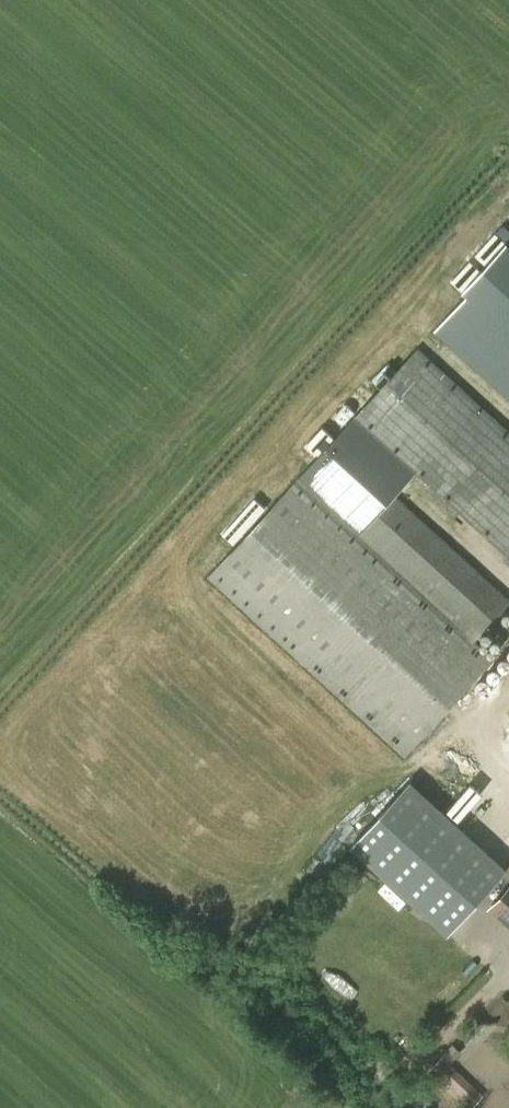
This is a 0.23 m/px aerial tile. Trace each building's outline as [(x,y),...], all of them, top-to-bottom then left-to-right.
[(508,395),(508,245),(435,327),(508,395)] [(207,576),(404,757),(494,659),(476,641),(508,604),(508,598),(393,492),(414,470),(508,557),(508,430),(417,347),(355,416),(297,478),(207,576)] [(410,779),(351,844),(448,933),(508,868),(410,779)] [(491,908),(508,924),(508,888),(491,908)] [(428,1071),(468,1107),(471,1107),(484,1095),(442,1056),(428,1071)]
